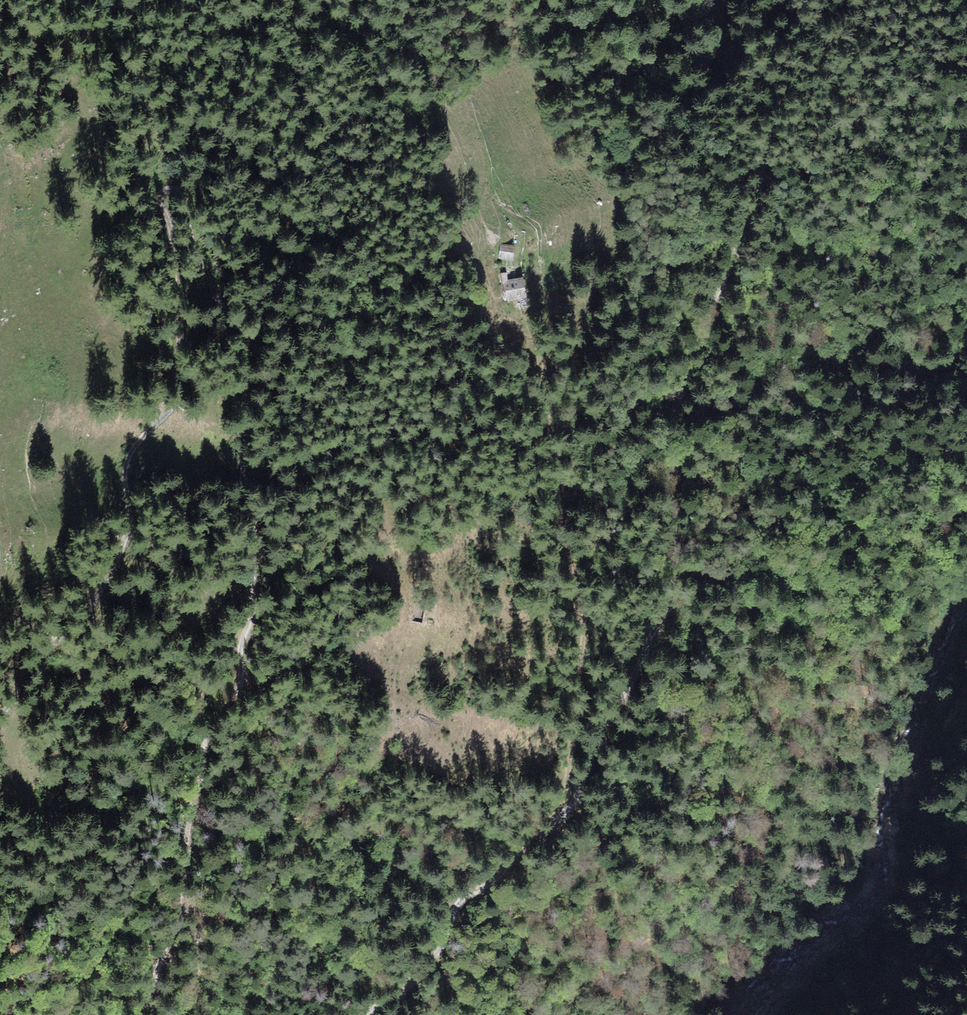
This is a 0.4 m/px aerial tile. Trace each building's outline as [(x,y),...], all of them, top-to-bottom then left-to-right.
[(517,249),(501,247),(499,258),(515,261),(517,249)] [(526,280),(504,283),(508,308),(530,305),(526,280)]
